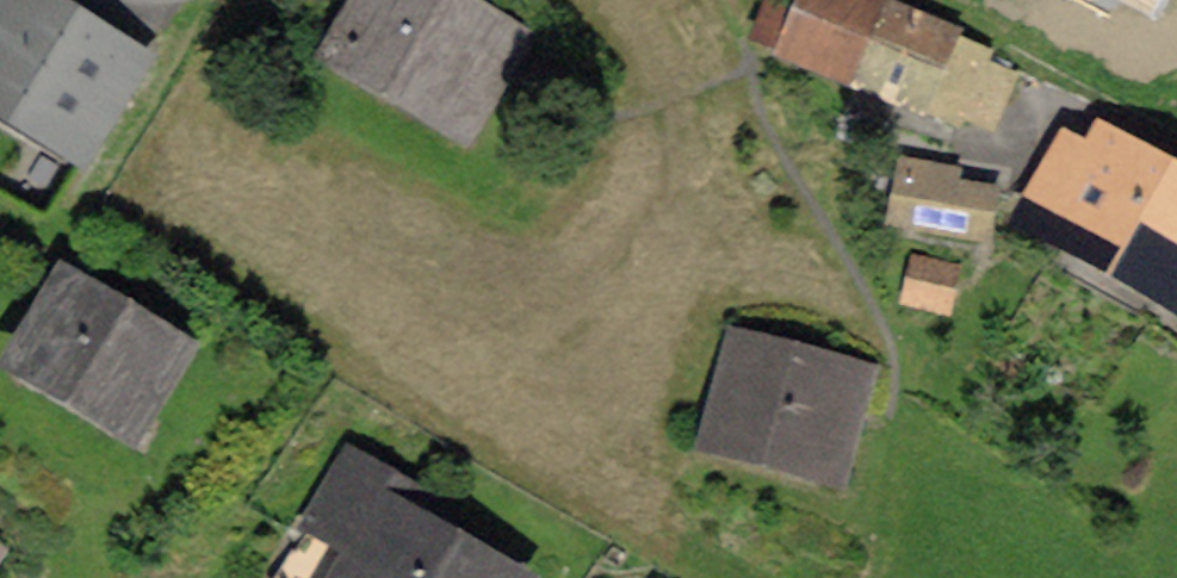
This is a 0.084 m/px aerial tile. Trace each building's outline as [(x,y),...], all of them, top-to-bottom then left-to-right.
[(11,92),(69,12),(50,0),(0,0),(0,85),(11,92)] [(455,0),(369,0),(344,44),(471,117),(518,36),(455,0)] [(855,70),(883,3),(877,0),(805,0),(802,8),(782,0),(770,0),(758,30),(855,70)] [(981,58),(986,46),(883,3),(855,70),(959,112),(963,101),(990,112),(1008,69),(981,58)] [(71,9),(69,12),(11,92),(83,138),(137,53),(71,9)] [(1034,206),(1176,288),(1176,287),(1176,180),(1108,141),(1094,166),(1065,150),(1034,206)] [(908,154),(897,214),(981,229),(990,184),(950,177),(952,162),(908,154)] [(918,256),(909,292),(945,300),(953,265),(918,256)] [(22,354),(131,420),(175,347),(67,281),(22,354)] [(745,340),(721,429),(842,461),(866,372),(745,340)] [(278,577),(498,577),(409,526),(427,495),(352,452),(278,577)]
